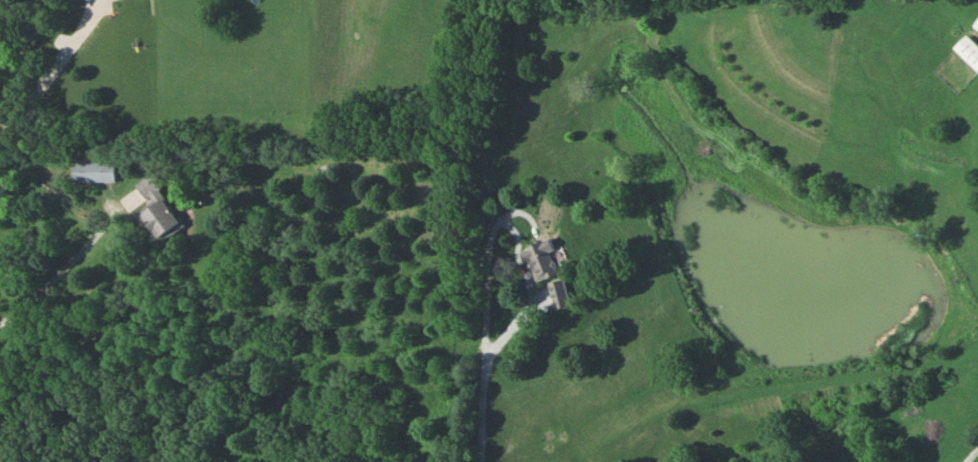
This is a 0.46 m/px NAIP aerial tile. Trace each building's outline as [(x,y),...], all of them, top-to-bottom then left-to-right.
[(977,69),(977,48),(965,34),(953,46),(977,70),(977,69)] [(114,161),(72,161),(72,181),(114,181),(114,161)] [(138,213),(157,243),(182,226),(148,175),(134,184),(149,206),(138,213)] [(531,282),(558,273),(548,239),(521,247),(531,282)] [(546,282),(552,309),(568,305),(563,279),(546,282)]
